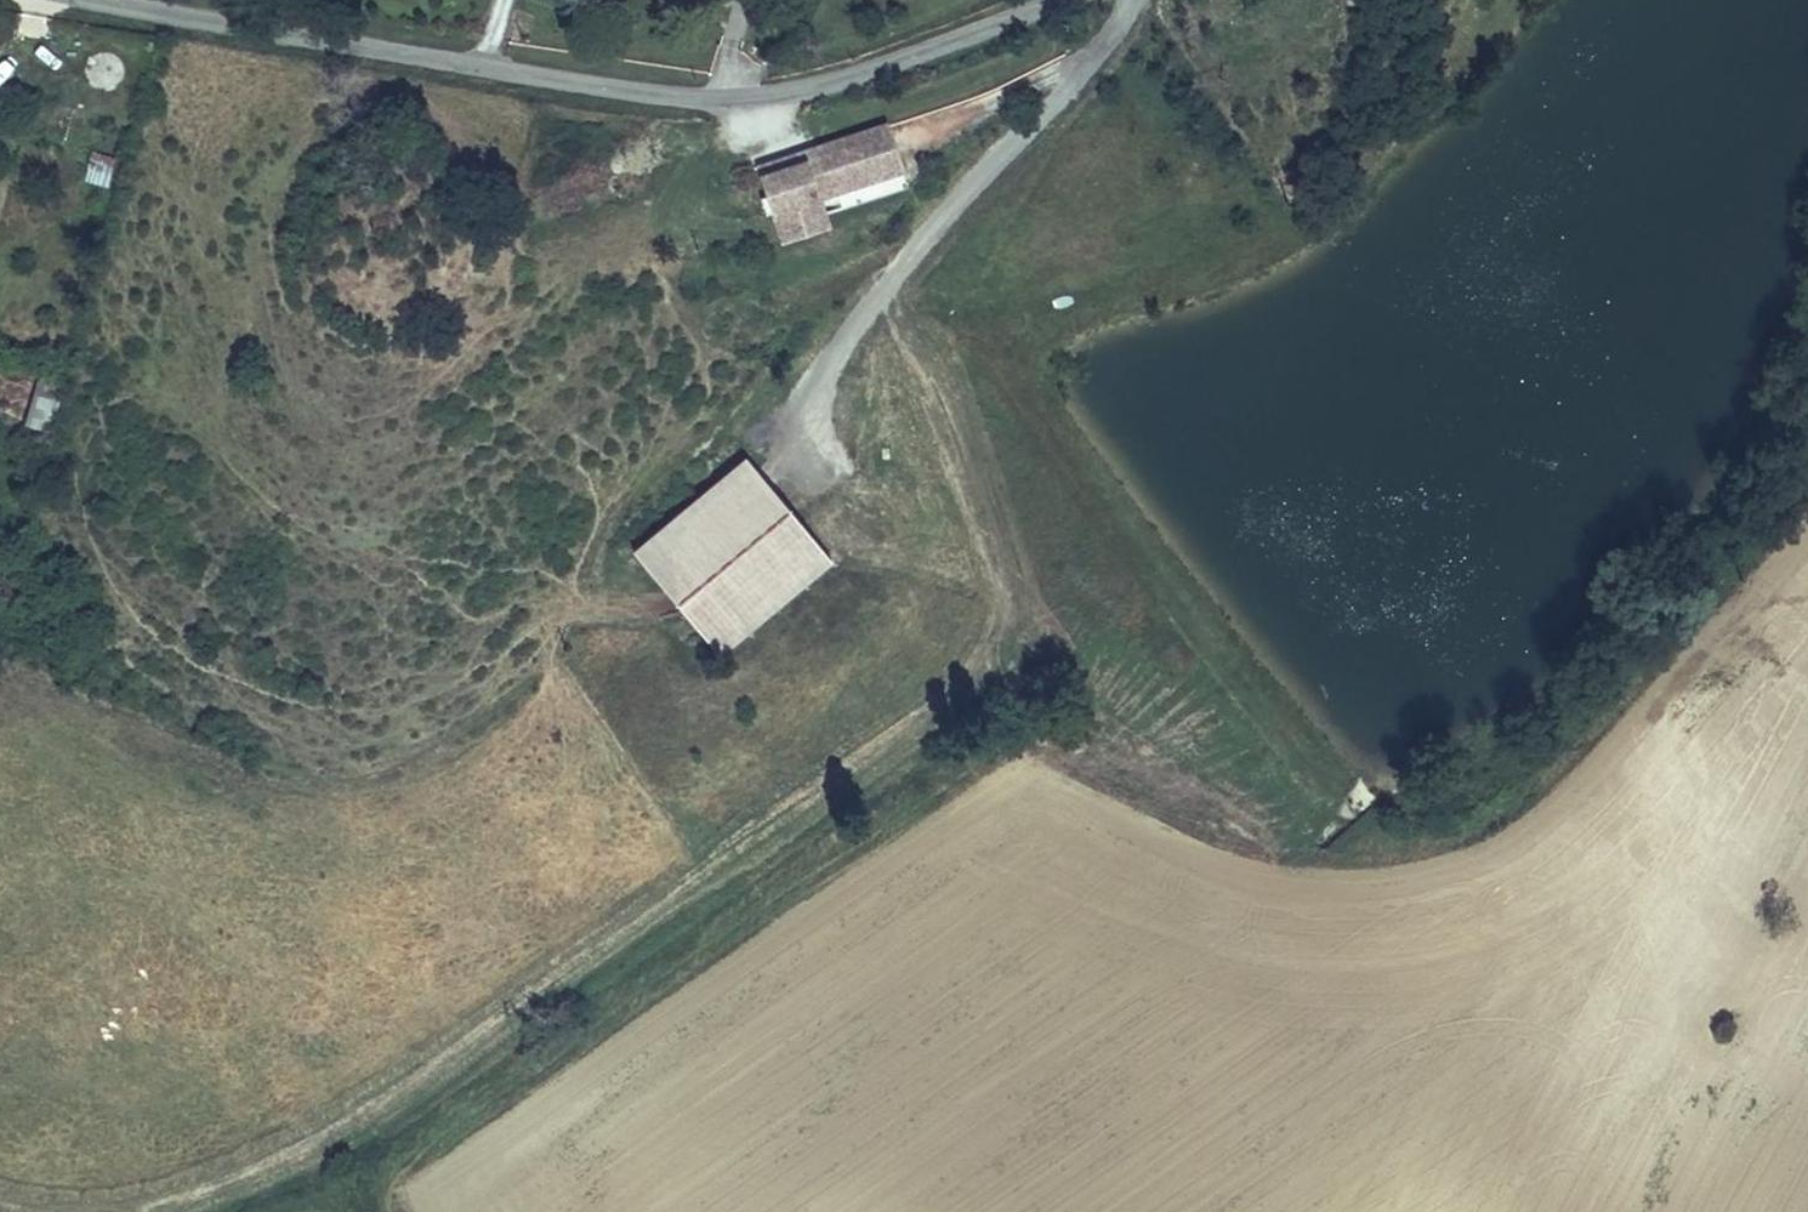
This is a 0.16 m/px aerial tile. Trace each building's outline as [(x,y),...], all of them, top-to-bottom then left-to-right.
[(95,86),(122,83),(118,54),(91,57),(95,86)] [(889,118),(863,126),(879,170),(906,160),(889,118)] [(863,126),(758,162),(769,193),(762,196),(768,211),(775,208),(825,192),(833,208),(910,181),(906,160),(879,170),(863,126)] [(84,179),(110,184),(115,153),(90,149),(84,179)] [(825,192),(775,208),(784,235),(834,220),(833,208),(825,192)] [(29,422),(53,428),(61,398),(38,391),(29,422)] [(837,557),(745,453),(637,549),(725,648),(837,557)]
